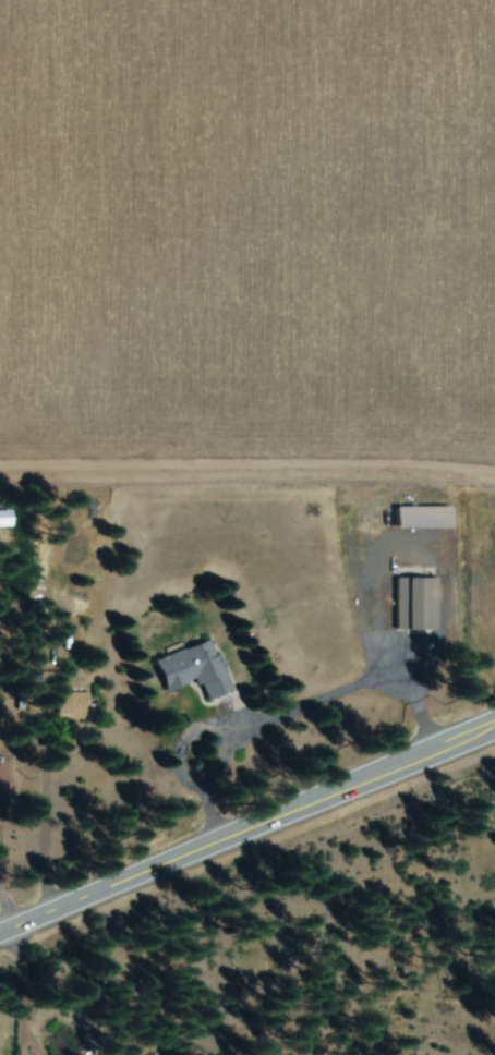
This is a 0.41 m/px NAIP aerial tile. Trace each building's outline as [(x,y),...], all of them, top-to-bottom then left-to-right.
[(445,529),(445,509),(391,507),(390,528),(445,529)] [(433,579),(397,580),(398,632),(434,631),(433,579)] [(163,693),(195,680),(203,701),(229,691),(209,639),(151,662),(163,693)] [(85,693),(54,694),(54,720),(86,719),(85,693)]
